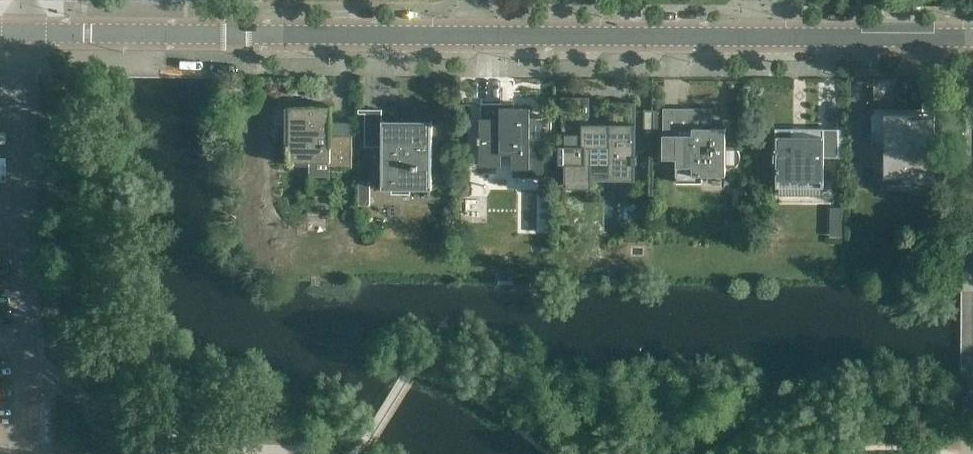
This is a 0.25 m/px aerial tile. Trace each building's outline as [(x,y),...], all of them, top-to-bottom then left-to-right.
[(636,155),(636,102),(633,102),(633,104),(612,104),(612,102),(609,102),(609,124),(609,123),(590,123),(590,97),(562,97),(562,99),(563,99),(563,110),(563,132),(562,132),(562,134),(566,134),(566,145),(559,145),(559,164),(565,164),(565,171),(565,180),(565,188),(590,188),(590,180),(590,171),(590,164),(609,165),(609,171),(609,180),(636,180),(636,171),(636,164),(637,164),(637,155),(636,155)] [(530,168),(531,107),(501,107),(501,103),(481,103),(481,136),(479,136),(479,143),(481,143),(480,165),(494,165),(494,152),(513,152),(513,168),(530,168)] [(353,167),(353,135),(332,135),(332,106),(290,106),(290,143),(288,143),(288,149),(290,149),(290,162),(330,162),(330,167),(353,167)] [(726,147),(726,128),(694,128),(694,108),(664,108),(663,117),(655,117),(655,133),(663,133),(663,136),(677,136),(677,182),(702,182),(702,175),(726,175),(726,167),(732,167),(733,167),(735,166),(737,165),(738,163),(739,162),(740,160),(740,158),(740,157),(740,155),(740,154),(739,152),(738,151),(737,150),(736,149),(735,148),(733,147),(732,147),(726,147)] [(432,187),(433,123),(383,122),(383,112),(365,112),(365,146),(382,146),(382,186),(432,187)] [(935,178),(935,114),(872,113),(872,143),(885,143),(885,177),(903,178),(903,180),(917,181),(917,178),(935,178)] [(840,157),(838,129),(822,129),(822,137),(793,136),(793,128),(776,128),(774,161),(777,161),(777,180),(824,181),(824,157),(840,157)]
